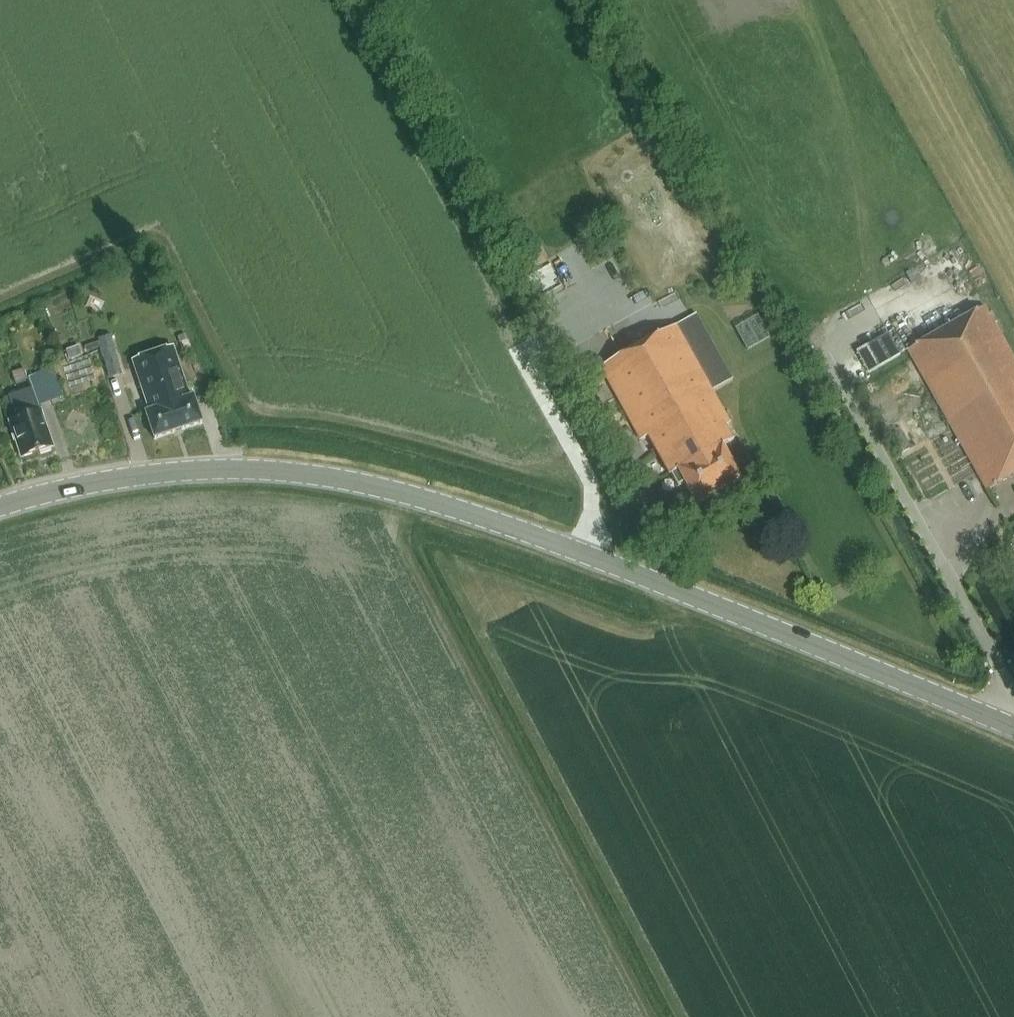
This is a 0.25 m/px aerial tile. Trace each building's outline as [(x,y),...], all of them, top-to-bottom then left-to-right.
[(1013,472),(1013,360),(985,307),(908,350),(985,488),(1013,472)] [(762,313),(738,325),(749,348),(773,336),(762,313)] [(722,447),(734,440),(726,427),(729,426),(711,392),(732,380),(695,315),(602,368),(643,440),(649,437),(671,475),(673,475),(679,485),(685,482),(698,505),(741,480),(722,447)] [(888,333),(857,352),(869,373),(901,354),(888,333)] [(186,334),(178,337),(180,343),(188,340),(186,334)] [(80,346),(66,351),(70,360),(83,356),(80,346)] [(156,354),(134,361),(151,412),(147,413),(155,439),(183,430),(204,423),(195,397),(191,398),(178,360),(174,348),(156,354)] [(30,379),(33,389),(10,397),(18,420),(11,422),(24,458),(53,447),(39,407),(65,399),(54,368),(30,379)] [(600,373),(590,379),(595,388),(606,382),(600,373)]
